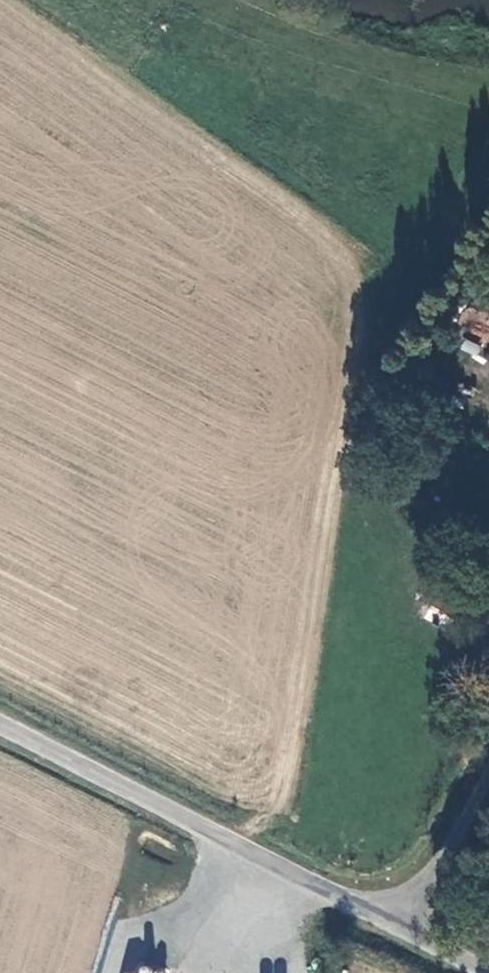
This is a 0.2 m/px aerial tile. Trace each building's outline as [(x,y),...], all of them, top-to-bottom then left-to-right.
[(478,338),(488,328),(488,321),(474,305),(460,319),(478,338)]
